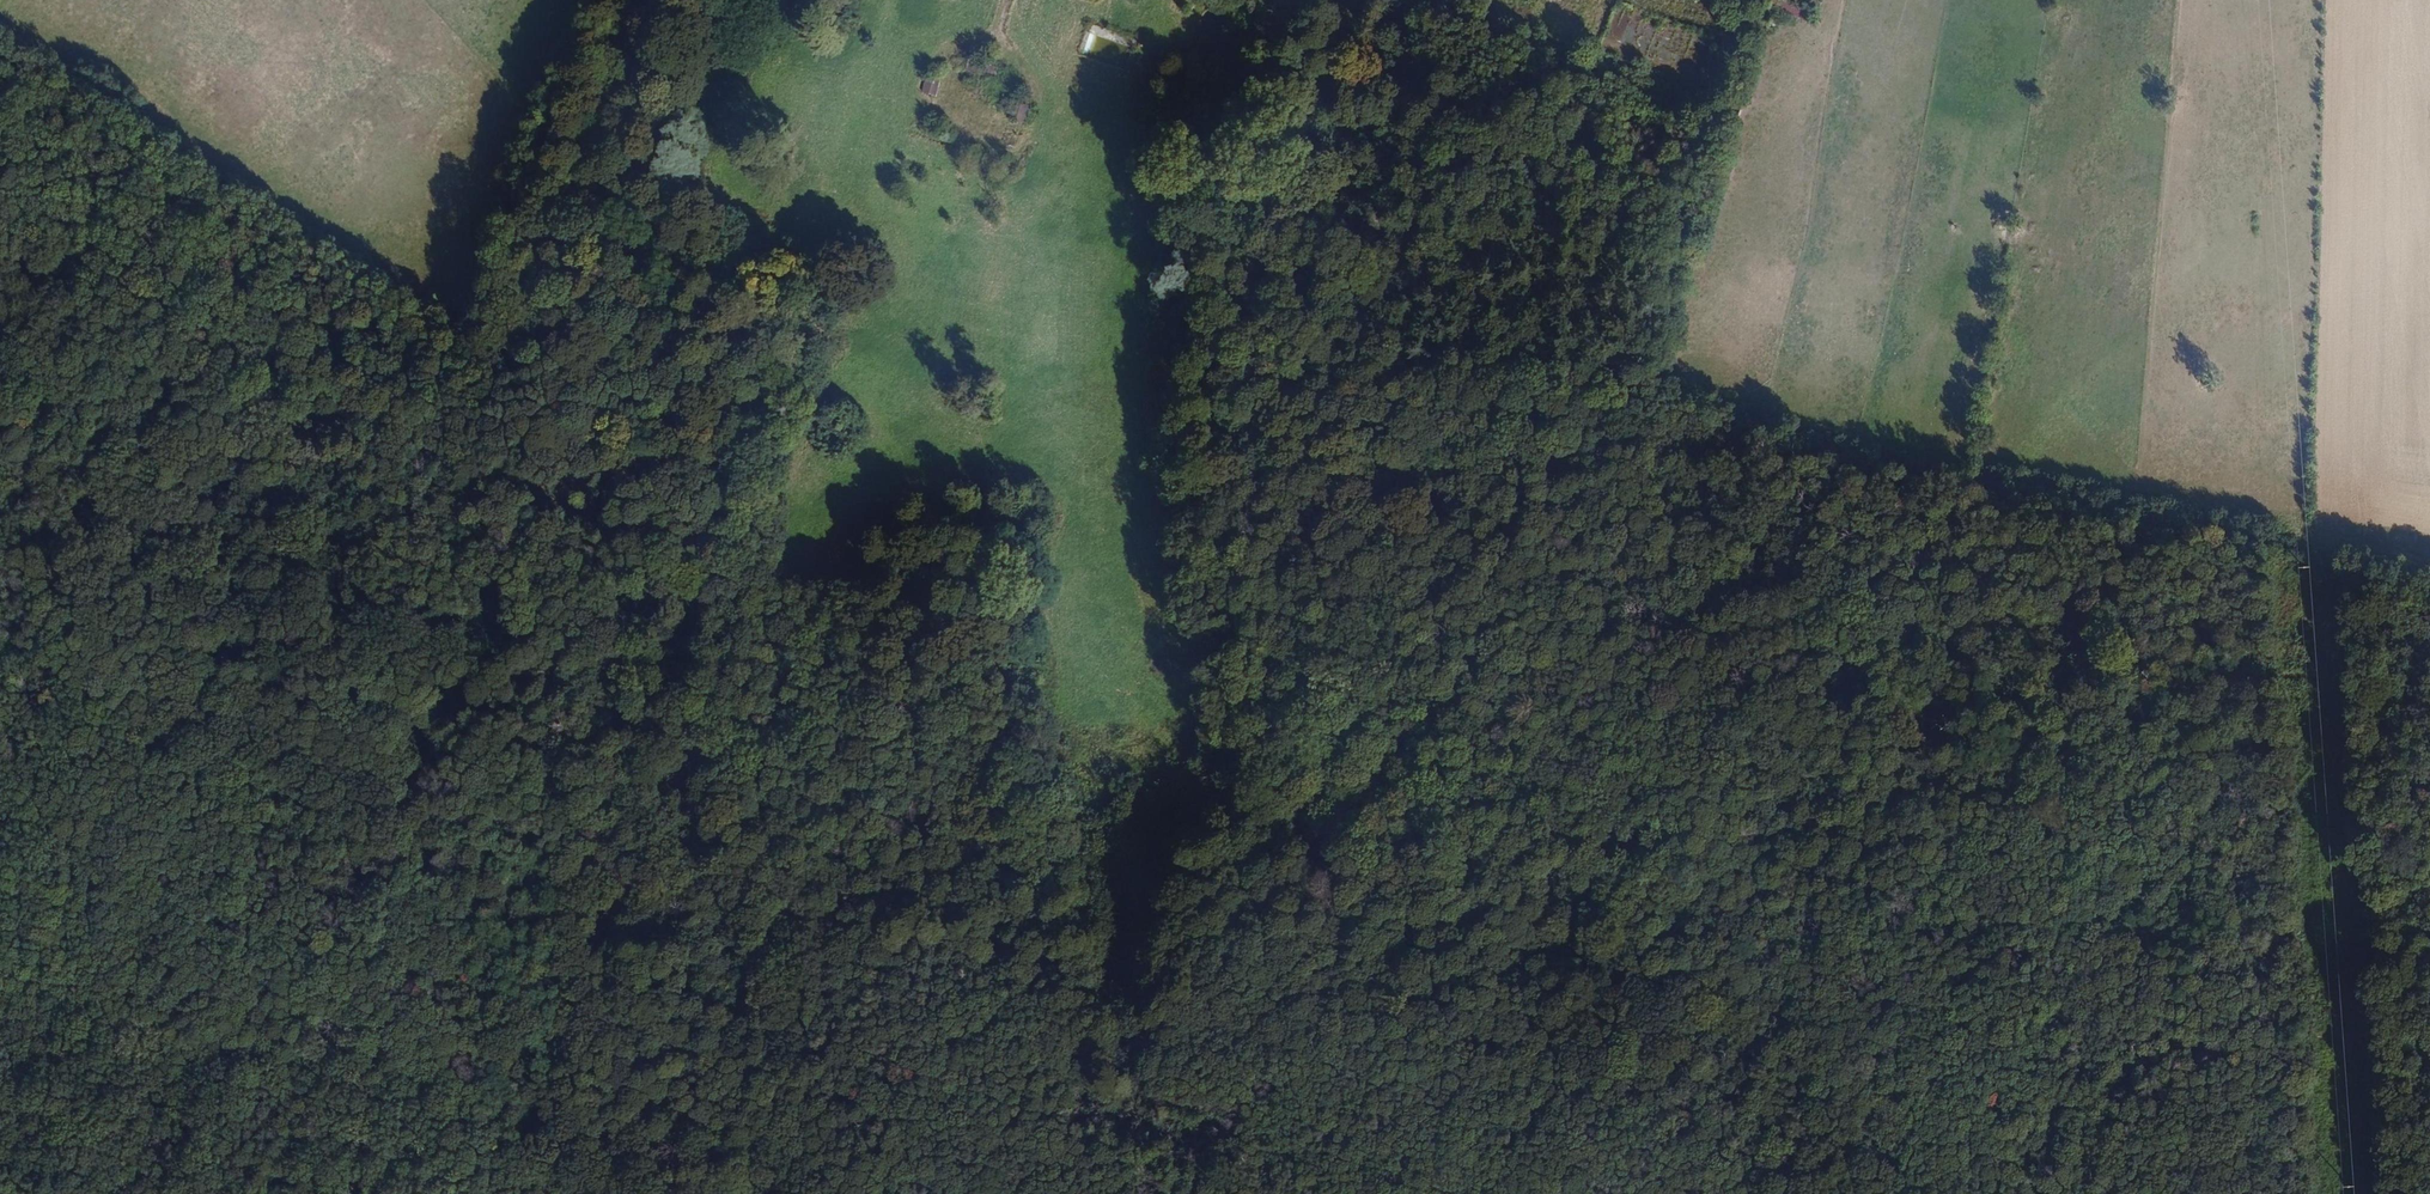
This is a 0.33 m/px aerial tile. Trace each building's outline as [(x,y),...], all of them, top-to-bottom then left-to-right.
[(1766,8),(1776,11),(1780,0),(1769,0),(1766,8)] [(927,75),(922,91),(936,96),(942,80),(927,75)] [(1015,102),(1011,118),(1025,122),(1030,106),(1015,102)]
